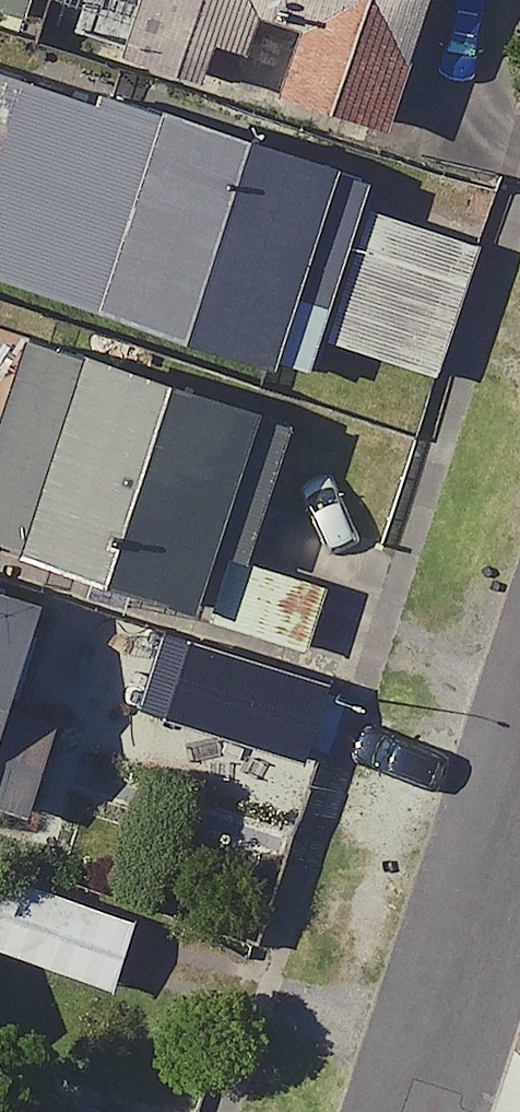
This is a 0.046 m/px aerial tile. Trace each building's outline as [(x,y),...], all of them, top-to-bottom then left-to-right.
[(37,16),(42,0),(0,0),(0,4),(37,16)] [(135,55),(252,90),(275,11),(321,25),(300,97),(414,131),(453,0),(152,0),(135,55)] [(0,63),(0,274),(293,369),(355,178),(0,63)] [(493,247),(381,213),(342,343),(454,377),(493,247)] [(311,640),(328,583),(260,562),(303,423),(47,344),(14,450),(0,445),(0,544),(311,640)] [(0,592),(0,805),(48,821),(81,719),(42,706),(71,615),(0,592)] [(367,691),(201,636),(178,707),(343,762),(367,691)] [(155,930),(26,887),(5,948),(134,992),(155,930)] [(119,1101),(115,1111),(155,1111),(119,1101)]
